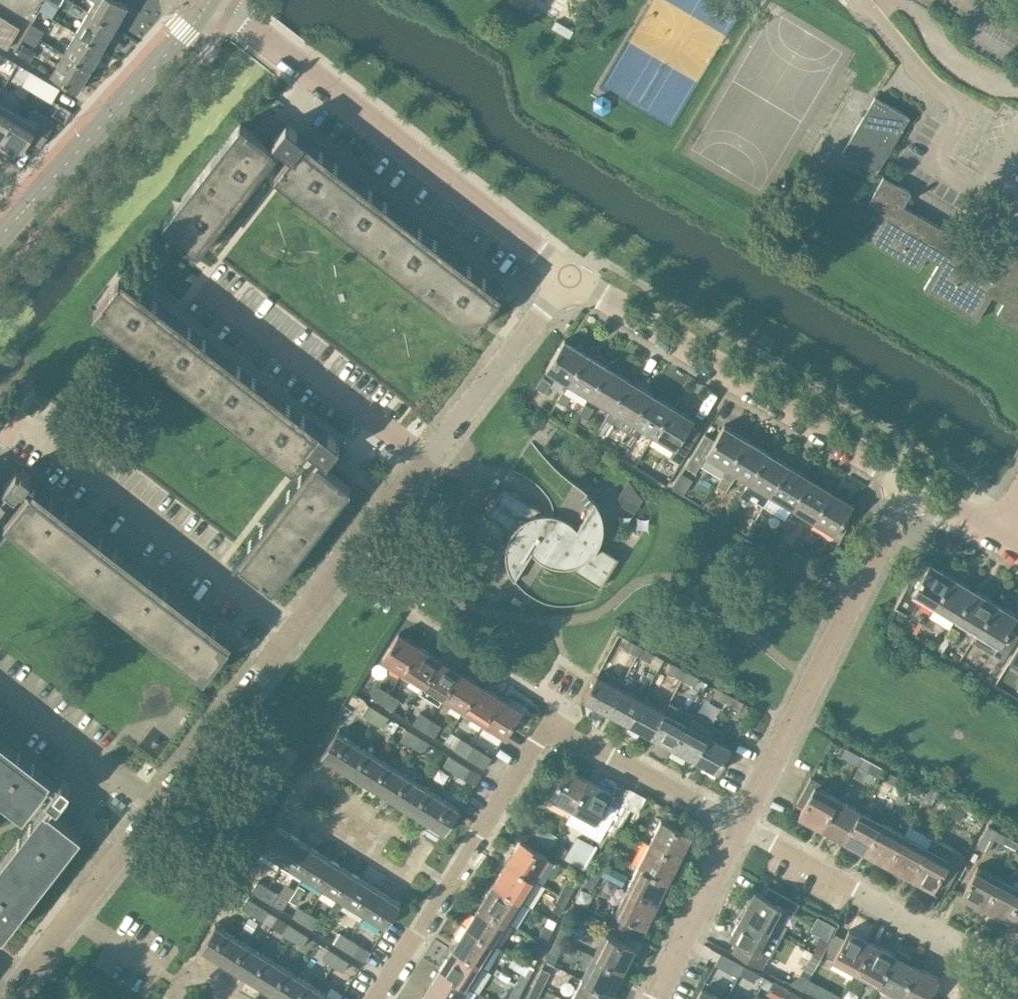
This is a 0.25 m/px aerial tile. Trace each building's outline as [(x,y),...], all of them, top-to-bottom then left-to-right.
[(115,27),(128,5),(119,0),(94,0),(87,10),(115,27)] [(75,31),(103,47),(115,27),(87,10),(75,31)] [(9,21),(0,15),(0,36),(9,21)] [(7,48),(20,27),(9,21),(0,36),(0,43),(7,48)] [(27,30),(40,38),(44,30),(31,23),(27,30)] [(23,38),(35,45),(40,38),(27,30),(23,38)] [(63,52),(91,68),(103,47),(75,31),(63,52)] [(50,73),(78,89),(91,68),(63,52),(50,73)] [(23,83),(30,88),(38,75),(30,70),(23,83)] [(30,88),(52,100),(59,87),(38,75),(30,88)] [(842,151),(877,171),(909,116),(875,96),(842,151)] [(0,138),(17,111),(0,101),(0,138)] [(0,138),(22,151),(29,138),(41,146),(55,122),(32,109),(27,117),(17,111),(0,138)] [(269,145),(277,151),(282,154),(286,158),(300,141),(294,136),(297,132),(297,131),(286,122),(269,145)] [(277,151),(269,145),(250,130),(240,123),(162,223),(196,249),(199,251),(260,173),(277,151)] [(284,181),(474,328),(502,291),(297,132),(294,136),(300,141),(286,158),(275,173),(284,181)] [(1017,326),(1017,237),(1009,232),(994,258),(969,243),(977,230),(962,222),(955,235),(903,204),(911,191),(884,175),(868,202),(881,210),(865,236),(919,268),(927,255),(939,262),(923,288),(976,319),(992,293),(1004,301),(996,314),(1017,326)] [(293,466),(305,451),(318,434),(324,438),(328,434),(122,275),(94,311),(293,466)] [(568,383),(587,352),(565,339),(546,369),(568,383)] [(589,396),(608,365),(587,352),(568,383),(589,396)] [(611,409),(629,378),(608,365),(589,396),(611,409)] [(536,387),(545,392),(551,382),(542,377),(536,387)] [(632,422),(651,391),(629,378),(611,409),(632,422)] [(557,400),(566,405),(572,395),(563,390),(557,400)] [(641,427),(654,435),(672,404),(651,391),(632,422),(622,439),(630,444),(641,427)] [(23,408),(33,415),(43,403),(33,395),(23,408)] [(579,413),(587,418),(594,408),(585,403),(579,413)] [(670,456),(680,462),(700,430),(690,424),(694,418),(672,404),(654,435),(675,448),(670,456)] [(600,426),(609,431),(615,421),(606,416),(600,426)] [(706,454),(728,468),(746,437),(725,424),(715,439),(705,433),(685,465),(696,472),(706,454)] [(307,453),(314,458),(322,464),(339,442),(328,434),(324,438),(318,434),(305,451),(307,453)] [(728,468),(749,481),(768,450),(746,437),(728,468)] [(521,584),(533,593),(537,596),(542,599),(547,601),(552,602),(557,604),(562,604),(568,604),(573,604),(578,604),(592,600),(593,599),(601,586),(619,557),(598,544),(600,541),(601,537),(602,534),(603,531),(604,527),(604,524),(604,520),(603,516),(602,513),(601,510),(600,506),(598,503),(595,499),(592,495),(590,493),(586,489),(584,487),(579,483),(563,472),(552,462),(541,452),(532,441),(531,441),(513,470),(513,471),(519,472),(524,475),(529,477),(534,480),(539,484),(543,488),(547,492),(548,494),(550,496),(551,498),(552,500),(552,502),(553,504),(553,507),(553,509),(553,511),(548,511),(545,511),(504,485),(486,514),(511,531),(510,533),(508,536),(507,540),(507,543),(506,558),(507,562),(509,566),(511,570),(513,574),(515,578),(518,581),(521,584)] [(749,481),(770,494),(789,463),(768,450),(749,481)] [(243,563),(273,587),(351,487),(322,464),(314,458),(236,559),(243,563)] [(770,494),(792,507),(810,476),(789,463),(770,494)] [(7,498),(11,501),(16,505),(30,488),(24,483),(27,479),(31,474),(23,467),(19,472),(16,470),(0,491),(0,493),(7,498)] [(717,484),(726,490),(732,480),(723,475),(717,484)] [(792,507),(813,520),(832,489),(810,476),(792,507)] [(15,528),(204,675),(233,639),(27,479),(24,483),(30,488),(16,505),(5,520),(15,528)] [(738,498),(747,503),(753,493),(744,488),(738,498)] [(813,520),(841,537),(849,520),(845,517),(854,503),(832,489),(813,520)] [(760,511),(768,516),(775,506),(766,501),(760,511)] [(781,524),(790,529),(796,519),(787,514),(781,524)] [(803,537),(811,542),(817,532),(809,527),(803,537)] [(921,597),(934,605),(952,575),(930,561),(929,563),(920,557),(895,605),(910,614),(921,597)] [(934,605),(955,618),(974,588),(952,575),(934,605)] [(955,618),(977,631),(995,601),(974,588),(955,618)] [(1004,659),(1017,635),(1017,623),(1013,620),(1017,614),(995,601),(977,631),(972,640),(993,653),(993,652),(1004,659)] [(923,622),(932,627),(938,617),(929,612),(923,622)] [(945,635),(953,640),(959,630),(951,625),(945,635)] [(383,658),(403,671),(419,646),(398,633),(383,658)] [(625,647),(637,654),(642,647),(629,640),(625,647)] [(403,671),(424,684),(440,659),(419,646),(403,671)] [(1009,662),(1017,667),(1017,646),(1009,662)] [(637,654),(650,661),(655,654),(642,647),(637,654)] [(440,704),(444,697),(460,671),(440,659),(424,684),(419,691),(440,704)] [(669,671),(682,678),(686,671),(673,664),(669,671)] [(444,697),(464,710),(480,684),(460,671),(444,697)] [(682,678),(695,685),(699,678),(686,671),(682,678)] [(584,698),(607,710),(620,687),(597,674),(584,698)] [(464,710),(485,722),(501,697),(480,684),(464,710)] [(373,697),(383,703),(390,693),(380,686),(373,697)] [(607,710),(629,723),(642,699),(620,687),(607,710)] [(713,696),(726,703),(730,695),(718,688),(713,696)] [(383,703),(393,710),(400,699),(390,693),(383,703)] [(726,703),(739,710),(743,702),(730,695),(726,703)] [(485,722),(506,735),(522,710),(501,697),(485,722)] [(629,723),(651,735),(664,711),(642,699),(629,723)] [(362,714),(373,720),(379,710),(369,704),(362,714)] [(373,720),(383,727),(389,717),(379,710),(373,720)] [(651,735),(673,747),(686,723),(664,711),(651,735)] [(414,723),(424,729),(431,718),(420,712),(414,723)] [(424,729),(434,735),(441,725),(431,718),(424,729)] [(673,747),(696,759),(714,725),(703,719),(698,729),(686,723),(673,747)] [(696,759),(718,771),(731,747),(719,741),(725,731),(714,725),(696,759)] [(403,740),(413,746),(420,736),(409,729),(403,740)] [(322,755),(343,768),(358,744),(337,731),(322,755)] [(35,798),(48,781),(55,785),(58,781),(0,736),(0,795),(23,813),(35,798)] [(413,746),(423,752),(430,742),(420,736),(413,746)] [(454,748),(464,755),(471,744),(461,737),(454,748)] [(343,768),(363,781),(378,757),(358,744),(343,768)] [(464,755),(485,768),(492,757),(471,744),(464,755)] [(842,756),(856,764),(860,756),(846,748),(842,756)] [(444,765),(454,771),(460,761),(450,755),(444,765)] [(856,764),(871,771),(875,764),(860,756),(856,764)] [(363,781),(383,794),(398,770),(378,757),(363,781)] [(454,771),(464,778),(471,768),(460,761),(454,771)] [(550,796),(573,808),(589,778),(566,766),(550,796)] [(383,794),(404,807),(419,782),(398,770),(383,794)] [(886,780),(901,788),(905,780),(890,772),(886,780)] [(40,801),(44,805),(52,811),(70,789),(67,787),(71,782),(62,776),(58,781),(55,785),(48,781),(35,798),(40,801)] [(799,815),(821,828),(837,798),(819,788),(822,782),(811,776),(797,802),(804,806),(799,815)] [(595,821),(607,799),(612,791),(589,778),(573,808),(595,821)] [(901,788),(915,796),(919,788),(905,780),(901,788)] [(404,807),(424,819),(439,795),(419,782),(404,807)] [(424,819),(445,832),(460,808),(439,795),(424,819)] [(931,804),(945,812),(949,804),(935,796),(931,804)] [(821,828),(844,840),(860,810),(837,798),(821,828)] [(607,827),(612,817),(619,805),(607,799),(595,821),(607,827)] [(612,817),(623,823),(632,807),(621,801),(619,805),(612,817)] [(945,812),(960,820),(964,812),(949,804),(945,812)] [(3,934),(81,834),(52,811),(44,805),(0,863),(0,932),(3,934)] [(844,840),(866,852),(882,822),(860,810),(844,840)] [(604,832),(614,838),(623,823),(612,817),(607,827),(604,832)] [(661,819),(650,842),(680,858),(691,835),(661,819)] [(551,849),(555,842),(559,836),(536,822),(528,835),(551,849)] [(866,852),(888,864),(904,834),(882,822),(866,852)] [(977,846),(987,852),(998,831),(988,825),(977,846)] [(262,850),(283,863),(298,839),(278,826),(262,850)] [(888,864),(910,876),(926,846),(904,834),(888,864)] [(1015,850),(1017,844),(1017,841),(1005,834),(1000,842),(1015,850)] [(910,876),(933,888),(938,879),(948,885),(965,854),(932,836),(926,846),(910,876)] [(283,863),(304,876),(319,851),(298,839),(283,863)] [(507,861),(536,880),(549,858),(521,840),(507,861)] [(551,849),(565,858),(569,850),(555,842),(551,849)] [(650,842),(638,865),(669,880),(680,858),(650,842)] [(304,876),(324,888),(339,864),(319,851),(304,876)] [(592,870),(600,874),(608,859),(600,855),(592,870)] [(493,883),(522,901),(536,880),(507,861),(493,883)] [(324,888),(344,901),(359,877),(339,864),(324,888)] [(638,865),(627,888),(657,903),(669,880),(638,865)] [(961,894),(984,907),(1000,877),(978,865),(961,894)] [(584,884),(592,888),(600,874),(592,870),(584,884)] [(344,901),(365,914),(380,890),(359,877),(344,901)] [(1006,919),(1017,898),(1017,887),(1000,877),(984,907),(1006,919)] [(560,894),(568,898),(575,883),(567,879),(560,894)] [(252,890),(262,897),(269,886),(259,880),(252,890)] [(480,904),(509,922),(522,901),(493,883),(480,904)] [(742,913),(772,929),(782,935),(787,925),(778,920),(790,897),(768,885),(763,895),(755,890),(742,913)] [(262,897),(272,903),(279,893),(269,886),(262,897)] [(611,920),(632,930),(637,921),(646,926),(657,903),(627,888),(611,920)] [(365,914),(386,927),(401,903),(380,890),(365,914)] [(552,909),(560,913),(568,898),(560,894),(552,909)] [(242,907),(252,913),(258,903),(248,897),(242,907)] [(1017,925),(1017,898),(1006,919),(1017,925)] [(252,913),(262,920),(268,910),(258,903),(252,913)] [(467,926),(495,944),(509,922),(480,904),(467,926)] [(293,916),(303,922),(309,912),(299,905),(293,916)] [(303,922),(313,928),(319,918),(309,912),(303,922)] [(732,951),(761,967),(768,955),(760,951),(772,929),(742,913),(730,936),(738,940),(732,951)] [(818,923),(814,930),(827,937),(834,924),(825,920),(822,925),(818,923)] [(282,933),(292,939),(299,929),(289,922),(282,933)] [(557,937),(565,941),(573,926),(565,922),(557,937)] [(201,948),(222,961),(237,937),(216,924),(201,948)] [(537,940),(545,944),(553,929),(544,925),(537,940)] [(453,947),(482,965),(495,944),(467,926),(453,947)] [(292,939),(303,945),(309,935),(299,929),(292,939)] [(833,959),(855,971),(872,941),(849,929),(833,959)] [(334,941),(344,947),(350,937),(340,931),(334,941)] [(593,955),(623,970),(635,947),(605,932),(593,955)] [(222,961),(242,974),(257,950),(237,937),(222,961)] [(344,947),(354,954),(360,944),(350,937),(344,947)] [(550,952),(558,956),(565,941),(557,937),(550,952)] [(813,951),(821,955),(828,943),(820,938),(813,951)] [(530,955),(538,959),(545,944),(537,940),(530,955)] [(855,971),(878,983),(894,953),(872,941),(855,971)] [(440,969),(469,987),(482,965),(453,947),(440,969)] [(323,958),(333,964),(339,954),(329,948),(323,958)] [(878,983),(900,995),(916,965),(908,960),(911,955),(897,948),(894,953),(878,983)] [(242,974),(262,987),(277,963),(257,950),(242,974)] [(806,964),(814,968),(821,955),(813,951),(806,964)] [(738,976),(740,973),(744,965),(721,952),(715,963),(738,976)] [(333,964),(343,971),(350,961),(339,954),(333,964)] [(582,978),(612,993),(623,970),(593,955),(582,978)] [(282,998),(283,998),(298,976),(277,963),(262,987),(282,998)] [(740,973),(754,981),(758,973),(744,965),(740,973)] [(908,998),(927,998),(939,977),(916,965),(900,995),(908,998)] [(535,982),(543,986),(550,971),(542,967),(535,982)] [(441,998),(461,998),(469,987),(440,969),(426,990),(441,998)] [(514,985),(522,989),(530,974),(522,970),(514,985)] [(318,988),(298,976),(283,998),(311,998),(318,988)] [(612,993),(582,978),(571,998),(609,998),(612,993)] [(769,989),(784,997),(788,989),(773,981),(769,989)] [(531,998),(536,998),(543,986),(535,982),(527,997),(531,998)] [(522,989),(514,985),(507,998),(517,998),(522,989)] [(318,988),(311,998),(335,998),(318,988)] [(702,988),(696,998),(722,998),(702,988)] [(788,998),(802,998),(803,997),(788,989),(784,997),(788,998)] [(426,990),(421,998),(441,998),(426,990)]
